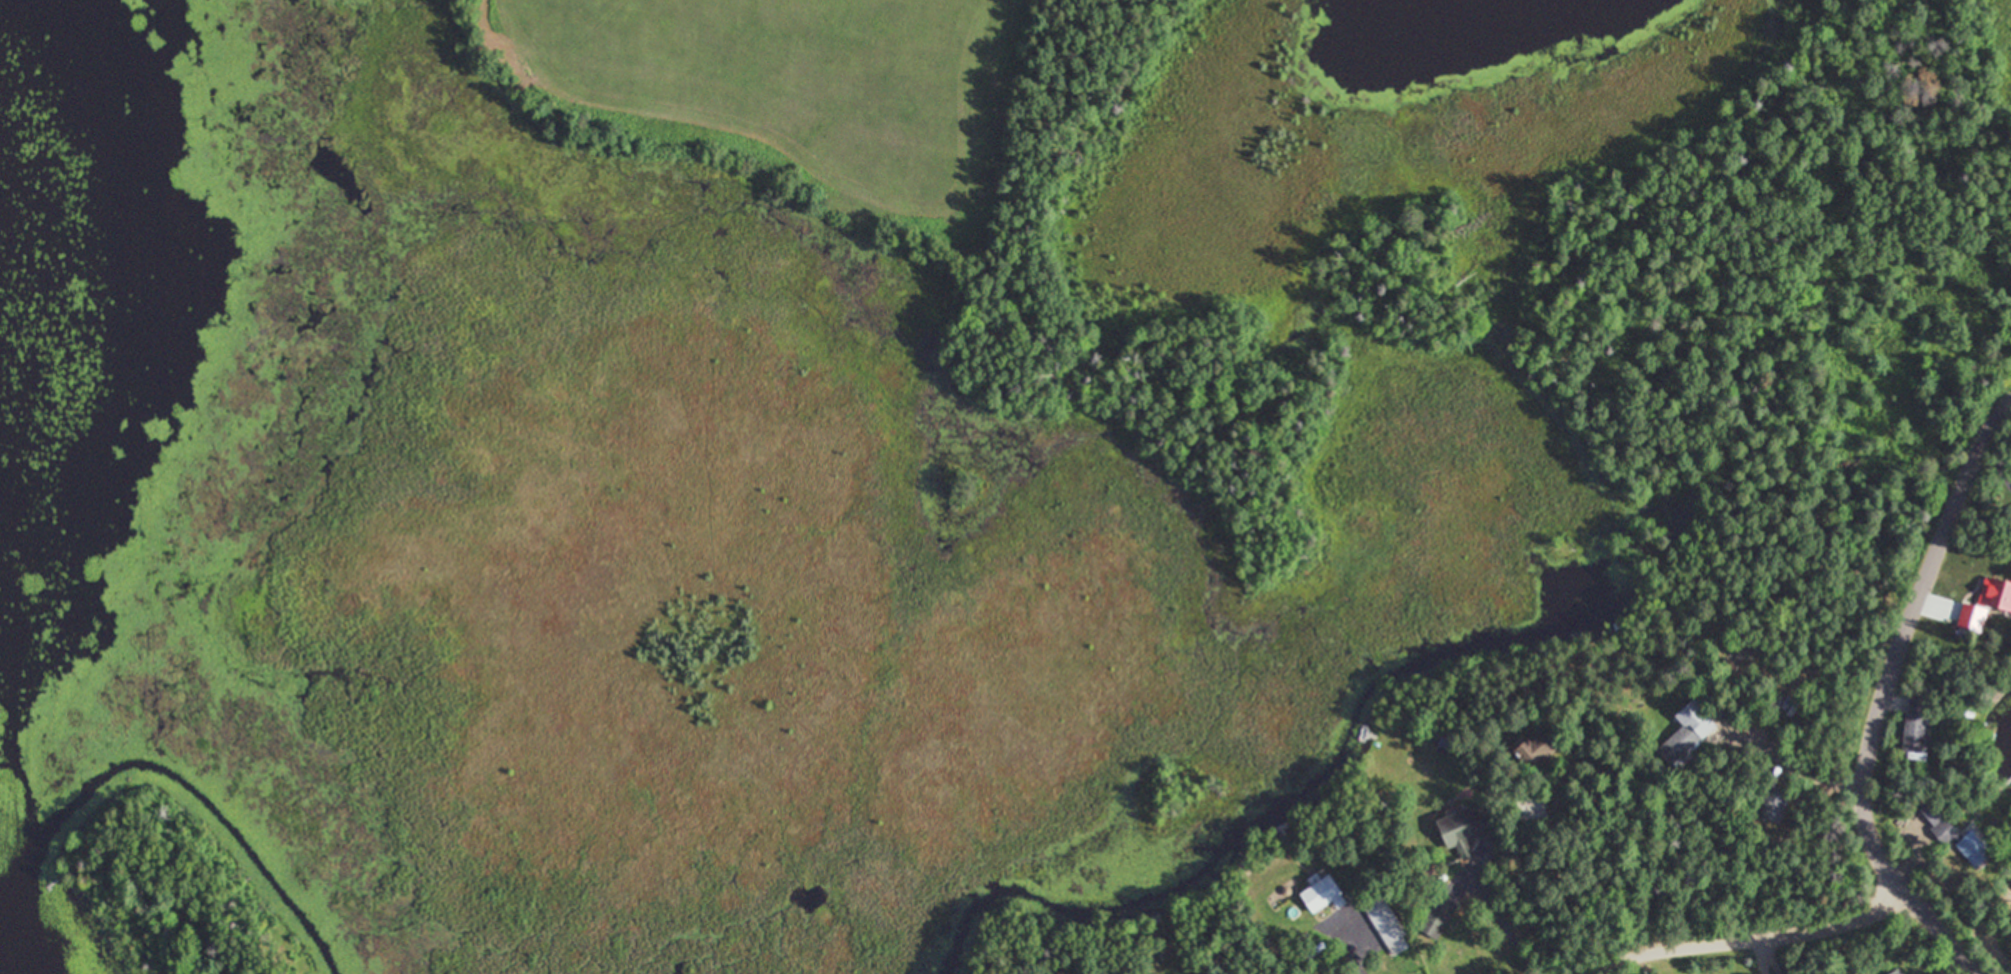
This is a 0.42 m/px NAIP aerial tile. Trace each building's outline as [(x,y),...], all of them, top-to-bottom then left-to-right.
[(1998,580),(1990,605),(2010,611),(2010,584),(1998,580)] [(1956,625),(1982,625),(1982,602),(1956,602),(1956,625)] [(1684,725),(1657,748),(1672,765),(1718,725),(1695,698),(1676,715),(1684,725)] [(1924,754),(1930,701),(1909,699),(1903,751),(1924,754)] [(1532,771),(1560,748),(1543,728),(1516,751),(1532,771)] [(1780,823),(1791,792),(1774,786),(1781,768),(1771,765),(1754,814),(1780,823)] [(1964,860),(1984,843),(1972,830),(1965,836),(1928,793),(1916,804),(1935,825),(1934,826),(1964,860)] [(1517,802),(1523,826),(1548,819),(1542,795),(1517,802)] [(1447,848),(1492,833),(1482,803),(1437,819),(1447,848)] [(1348,903),(1331,873),(1299,891),(1312,914),(1333,902),(1337,909),(1348,903)] [(1419,929),(1439,940),(1458,905),(1438,893),(1419,929)] [(1386,948),(1407,935),(1383,896),(1362,908),(1386,948)]
